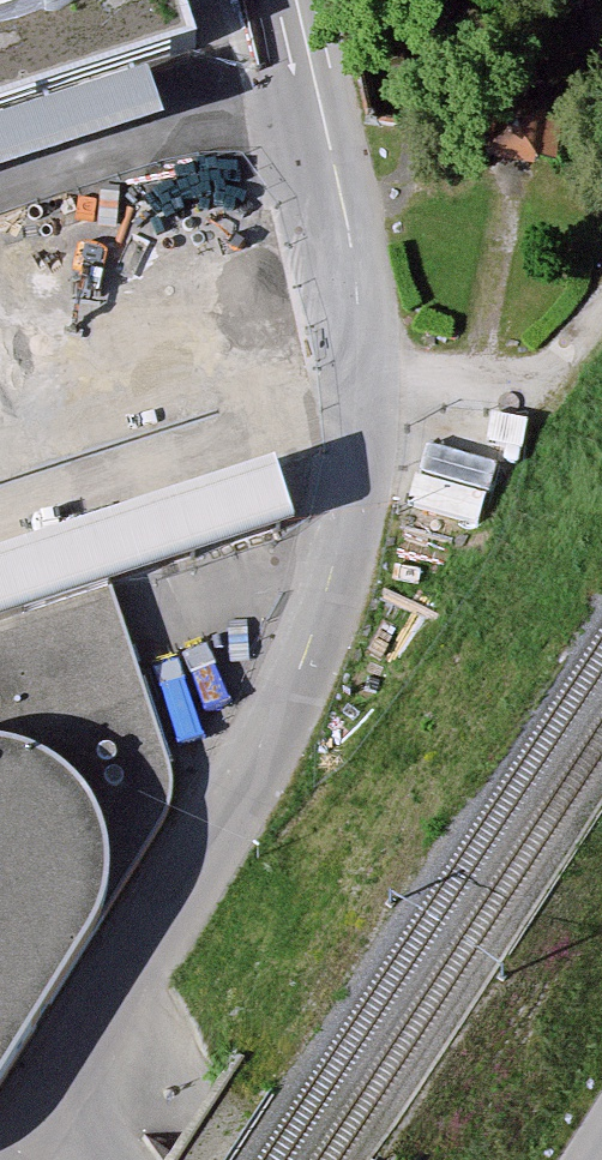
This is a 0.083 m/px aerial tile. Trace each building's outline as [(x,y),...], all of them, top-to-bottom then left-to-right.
[(202,60),(183,0),(0,0),(0,125),(202,60)] [(498,122),(481,118),(474,158),(490,161),(488,170),(538,179),(540,170),(556,173),(563,132),(549,130),(551,120),(500,111),(498,122)] [(0,640),(0,1114),(122,898),(160,839),(173,808),(174,779),(117,602),(0,640)]
